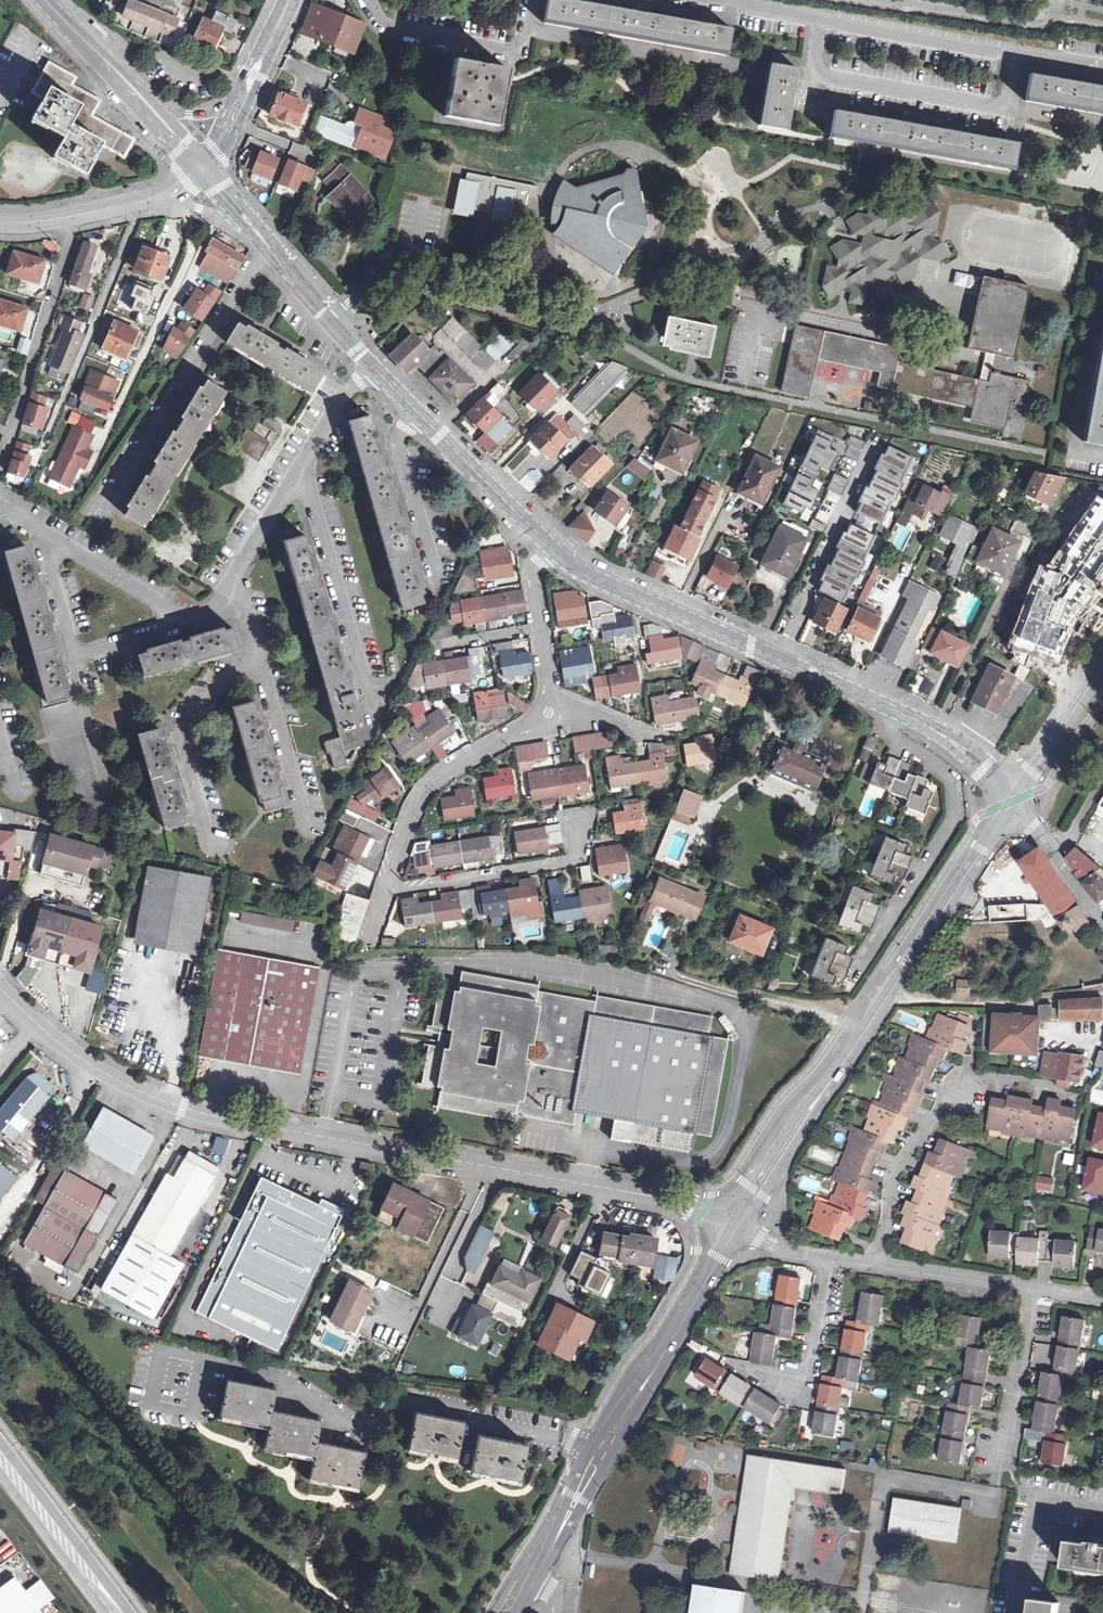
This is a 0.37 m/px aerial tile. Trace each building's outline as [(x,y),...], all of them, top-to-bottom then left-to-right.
[(176,8),(179,0),(153,0),(176,8)] [(543,25),(723,57),(728,30),(705,26),(706,20),(697,19),(692,18),(691,23),(645,15),(646,10),(637,8),(631,7),(629,13),(585,5),(586,0),(570,0),(569,2),(560,0),(547,0),(543,25)] [(177,20),(130,3),(125,19),(171,35),(177,20)] [(318,39),(329,12),(312,6),(301,33),(318,39)] [(236,21),(215,12),(210,22),(203,19),(191,46),(219,59),(225,45),(223,44),(227,35),(229,31),(232,32),(236,21)] [(329,12),(318,39),(348,51),(359,24),(329,12)] [(93,22),(89,26),(105,42),(109,38),(93,22)] [(130,28),(143,33),(145,27),(132,22),(130,28)] [(755,126),(782,131),(786,107),(793,108),(794,101),(795,93),(789,92),(793,68),(784,66),(785,58),(772,56),(771,65),(766,64),(755,126)] [(32,92),(37,95),(42,85),(74,103),(64,122),(102,143),(126,156),(136,139),(95,117),(103,102),(74,85),(78,77),(50,61),(32,92)] [(506,71),(454,62),(445,116),(496,126),(506,71)] [(1029,76),(1025,103),(1102,117),(1102,89),(1067,83),(1068,77),(1061,76),(1052,74),(1051,80),(1029,76)] [(74,103),(42,85),(37,95),(25,117),(56,134),(47,151),(87,172),(102,143),(64,122),(74,103)] [(284,94),(278,92),(269,115),(297,126),(306,103),(287,95),(288,92),(285,91),(284,94)] [(857,116),(832,112),(828,136),(889,147),(965,160),(1012,169),(1016,144),(990,139),(991,134),(986,133),(978,132),(977,137),(932,129),(933,124),(925,122),(918,121),(917,127),(870,119),(871,114),(864,112),(858,111),(857,116)] [(396,127),(358,113),(353,126),(362,130),(354,150),(383,161),(396,127)] [(277,162),(259,155),(258,158),(250,155),(245,169),(252,172),(251,175),(269,182),(277,162)] [(314,173),(288,163),(279,187),(295,193),(298,185),(308,189),(314,173)] [(373,201),(340,167),(326,181),(336,191),(330,196),(344,210),(353,219),(373,201)] [(622,173),(620,175),(614,176),(613,177),(606,179),(599,182),(576,190),(574,190),(570,190),(567,188),(561,183),(556,192),(555,197),(553,203),(552,208),(556,209),(564,210),(564,212),(564,231),(564,234),(568,233),(572,243),(583,249),(587,246),(589,249),(592,253),(591,254),(600,260),(616,270),(624,257),(627,251),(631,245),(638,233),(643,224),(641,213),(639,202),(637,193),(632,168),(629,168),(623,169),(622,173)] [(472,211),(492,215),(510,218),(511,208),(524,211),(527,195),(534,196),(536,187),(466,175),(464,183),(459,183),(454,208),(472,211)] [(926,204),(918,208),(916,217),(908,216),(904,211),(895,209),(889,212),(884,206),(876,204),(869,209),(867,217),(858,216),(845,224),(853,235),(862,238),(860,246),(843,242),(837,246),(834,258),(838,263),(836,271),(827,270),(822,290),(826,296),(836,298),(842,294),(851,296),(850,302),(854,307),(868,310),(875,306),(877,296),(874,291),(876,283),(884,285),(896,278),(900,283),(905,280),(909,281),(915,277),(920,259),(938,263),(944,260),(946,250),(942,244),(933,242),(939,212),(935,206),(926,204)] [(470,218),(472,211),(454,208),(453,215),(470,218)] [(508,225),(510,218),(492,215),(490,222),(508,225)] [(50,237),(43,244),(51,253),(58,247),(50,237)] [(204,270),(227,283),(244,259),(224,249),(215,244),(209,254),(212,256),(204,270)] [(99,250),(85,245),(77,266),(69,288),(85,294),(92,276),(87,275),(91,264),(92,265),(99,250)] [(144,246),(134,270),(159,280),(170,256),(164,254),(144,246)] [(14,252),(7,274),(38,283),(41,273),(44,261),(14,252)] [(955,272),(952,285),(976,290),(979,276),(955,272)] [(1029,287),(982,277),(966,348),(1013,359),(1029,287)] [(113,293),(112,295),(117,298),(123,283),(117,282),(113,293)] [(195,287),(182,311),(203,323),(221,291),(208,283),(203,291),(195,287)] [(99,303),(91,299),(85,312),(94,315),(99,303)] [(19,331),(21,324),(26,310),(0,302),(0,325),(19,331)] [(715,326),(668,316),(662,344),(708,355),(715,326)] [(77,334),(81,324),(66,317),(61,328),(65,330),(49,366),(68,374),(83,336),(77,334)] [(486,350),(456,319),(450,324),(444,329),(487,373),(516,346),(504,334),(486,350)] [(176,360),(195,330),(179,320),(160,350),(176,360)] [(122,357),(124,358),(128,348),(135,332),(114,323),(103,349),(112,353),(110,357),(120,361),(122,357)] [(240,323),(228,343),(312,393),(323,375),(315,370),(317,367),(310,363),(287,349),(285,351),(277,346),(278,343),(265,335),(249,325),(247,328),(240,323)] [(902,348),(795,324),(791,341),(781,387),(806,392),(815,354),(879,369),(876,384),(971,405),(969,420),(1005,428),(1009,405),(1023,408),(1028,382),(991,373),(989,383),(898,363),(902,348)] [(1082,441),(1102,445),(1102,324),(1082,441)] [(390,356),(406,372),(416,364),(420,367),(427,374),(452,400),(455,402),(474,385),(442,352),(439,354),(432,347),(433,346),(423,336),(418,341),(412,335),(390,356)] [(17,353),(29,354),(30,339),(18,338),(17,353)] [(612,361),(572,403),(584,415),(628,368),(612,361)] [(78,410),(93,416),(97,406),(107,409),(110,404),(112,399),(105,396),(112,380),(92,372),(81,399),(82,400),(78,410)] [(539,409),(539,408),(545,414),(561,398),(555,392),(556,391),(539,375),(522,392),(539,409)] [(118,382),(112,380),(105,396),(112,399),(118,382)] [(126,514),(144,525),(227,393),(209,382),(201,394),(198,392),(195,397),(192,396),(190,399),(188,402),(190,404),(188,407),(191,410),(171,441),(169,440),(166,443),(163,442),(162,444),(160,447),(163,449),(160,453),(163,455),(144,484),(142,483),(139,486),(136,485),(135,488),(133,491),(135,493),(133,497),(136,499),(126,514)] [(507,392),(498,382),(468,415),(485,432),(478,440),(489,450),(512,428),(491,407),(498,400),(500,403),(507,395),(507,392)] [(49,397),(32,392),(22,424),(42,430),(49,409),(46,408),(49,397)] [(865,399),(863,409),(872,411),(874,401),(865,399)] [(77,426),(80,414),(70,411),(66,423),(77,426)] [(575,414),(566,423),(585,441),(593,432),(575,414)] [(348,421),(400,608),(421,603),(417,586),(412,568),(404,543),(400,526),(391,494),(386,476),(379,451),(374,434),(369,416),(348,421)] [(566,441),(558,433),(566,424),(557,416),(549,425),(548,424),(527,445),(533,450),(536,453),(538,451),(540,450),(549,458),(566,441)] [(266,417),(263,424),(277,430),(280,423),(266,417)] [(261,424),(257,431),(270,440),(275,432),(261,424)] [(90,435),(73,427),(49,477),(60,482),(62,478),(70,482),(75,471),(72,470),(75,464),(83,468),(91,452),(88,450),(84,448),(90,435)] [(696,441),(670,429),(657,460),(670,466),(682,472),(696,441)] [(267,445),(245,431),(234,449),(256,462),(267,445)] [(377,433),(374,434),(379,451),(382,450),(380,445),(383,444),(382,440),(381,437),(378,437),(377,433)] [(814,433),(783,511),(807,521),(823,482),(815,479),(819,467),(830,472),(838,452),(828,449),(832,440),(814,433)] [(584,441),(578,434),(566,447),(572,453),(584,441)] [(847,444),(861,450),(865,442),(850,436),(847,444)] [(31,445),(16,440),(6,474),(25,480),(31,458),(28,457),(31,445)] [(930,451),(896,444),(890,457),(924,465),(930,451)] [(578,475),(582,478),(584,475),(593,484),(596,481),(612,465),(593,447),(571,468),(578,475)] [(778,468),(756,457),(738,492),(761,503),(778,468)] [(629,466),(646,478),(649,471),(637,461),(635,459),(629,466)] [(460,476),(454,471),(452,473),(458,479),(460,476)] [(1038,473),(1029,492),(1044,500),(1054,505),(1066,479),(1038,473)] [(834,474),(821,509),(815,507),(807,528),(825,535),(846,479),(834,474)] [(389,475),(386,476),(391,494),(394,493),(392,488),(394,487),(394,483),(393,480),(390,480),(389,475)] [(590,487),(593,484),(584,475),(582,478),(590,487)] [(914,493),(905,510),(912,514),(919,517),(924,520),(929,510),(942,517),(953,496),(943,491),(942,495),(926,487),(921,496),(914,493)] [(699,491),(679,529),(696,537),(715,499),(699,491)] [(1044,500),(1029,492),(1025,500),(1040,507),(1044,500)] [(605,518),(623,531),(632,510),(609,493),(595,511),(605,518)] [(576,509),(582,514),(584,512),(587,509),(581,504),(576,509)] [(582,514),(576,509),(571,514),(577,519),(582,514)] [(850,520),(848,525),(877,539),(883,523),(855,510),(850,520)] [(912,514),(905,510),(898,522),(906,526),(912,514)] [(592,528),(584,512),(582,514),(577,519),(568,528),(587,543),(590,536),(592,528)] [(940,537),(961,547),(971,552),(973,547),(980,533),(950,518),(940,537)] [(845,551),(821,602),(810,623),(824,630),(835,636),(846,614),(843,613),(877,539),(848,525),(842,523),(832,544),(845,551)] [(403,525),(400,526),(404,543),(407,542),(406,537),(408,537),(407,533),(406,529),(404,530),(403,525)] [(679,529),(675,527),(663,551),(677,558),(687,562),(699,539),(696,537),(679,529)] [(801,544),(777,532),(759,568),(776,577),(783,580),(801,544)] [(971,552),(968,558),(978,563),(1003,575),(1012,558),(1018,544),(993,532),(983,552),(973,547),(971,552)] [(352,749),(362,746),(351,706),(346,689),(339,663),(334,646),(325,613),(320,596),(313,570),(308,553),(304,536),(282,541),(337,738),(336,738),(323,742),(322,744),(325,754),(327,754),(331,769),(344,765),(352,752),(352,749)] [(66,673),(70,673),(69,668),(68,664),(64,665),(62,662),(58,662),(49,629),(53,628),(52,624),(56,622),(54,619),(53,615),(49,615),(48,612),(44,613),(35,577),(38,576),(38,573),(42,572),(41,568),(40,564),(35,565),(33,561),(30,561),(26,545),(5,551),(47,702),(68,696),(63,679),(67,678),(66,673)] [(621,558),(625,550),(620,547),(616,556),(621,558)] [(971,552),(961,547),(953,564),(950,562),(946,572),(958,578),(968,558),(971,552)] [(507,551),(505,549),(480,552),(483,578),(512,574),(510,555),(507,551)] [(313,557),(311,552),(308,553),(313,570),(316,570),(315,565),(317,564),(316,560),(315,556),(313,557)] [(935,555),(929,568),(941,573),(947,560),(935,555)] [(727,589),(738,568),(716,557),(706,577),(712,580),(719,584),(719,585),(727,589)] [(644,575),(650,577),(654,570),(648,567),(644,575)] [(867,604),(879,569),(872,567),(859,601),(867,604)] [(415,568),(412,568),(417,586),(419,585),(418,580),(420,580),(419,576),(418,572),(416,572),(415,568)] [(463,572),(456,586),(476,585),(478,576),(463,572)] [(939,597),(917,586),(919,583),(911,579),(904,595),(911,598),(884,653),(899,660),(913,667),(920,653),(913,649),(917,640),(914,638),(930,608),(933,610),(939,597)] [(456,586),(450,597),(477,592),(476,585),(456,586)] [(968,589),(961,585),(956,595),(963,599),(968,589)] [(506,613),(518,611),(524,609),(522,600),(521,591),(482,599),(486,621),(503,618),(507,617),(506,613)] [(324,600),(323,595),(320,596),(325,613),(328,613),(327,608),(329,607),(328,603),(327,599),(324,600)] [(592,629),(590,620),(575,623),(574,618),(584,617),(581,599),(579,599),(566,601),(565,595),(561,595),(553,597),(559,630),(576,627),(578,636),(593,635),(592,629)] [(467,625),(486,621),(482,599),(460,603),(451,605),(450,613),(451,622),(463,620),(464,626),(467,625)] [(590,620),(592,629),(601,627),(604,641),(613,640),(614,646),(633,643),(628,614),(613,608),(605,605),(588,607),(590,620)] [(847,635),(860,642),(867,645),(879,622),(858,613),(847,635)] [(679,657),(676,637),(661,638),(659,628),(657,627),(650,624),(640,626),(643,638),(646,638),(649,654),(643,654),(645,662),(660,660),(660,658),(668,656),(669,659),(679,657)] [(160,640),(157,641),(158,645),(153,646),(154,649),(138,655),(143,675),(236,649),(230,628),(214,633),(213,629),(209,630),(208,627),(204,628),(200,629),(201,632),(196,634),(197,638),(170,645),(169,641),(165,642),(164,639),(160,640)] [(661,638),(676,637),(675,635),(659,628),(661,638)] [(440,630),(433,632),(428,643),(441,640),(440,630)] [(931,633),(923,647),(931,651),(929,654),(941,660),(947,663),(946,665),(957,670),(969,647),(940,633),(938,636),(931,633)] [(707,691),(717,696),(724,679),(711,673),(717,656),(708,651),(701,648),(702,647),(689,641),(678,636),(681,654),(699,662),(690,684),(698,687),(699,686),(707,689),(707,691)] [(428,643),(422,655),(443,651),(442,645),(441,640),(428,643)] [(512,641),(514,653),(524,651),(522,640),(512,641)] [(513,656),(511,642),(508,643),(494,645),(496,655),(501,655),(504,677),(514,675),(514,674),(523,672),(523,674),(533,672),(529,653),(513,656)] [(338,650),(337,645),(334,646),(339,663),(342,663),(340,658),(343,657),(342,653),(341,650),(338,650)] [(464,659),(445,663),(448,686),(472,682),(471,676),(481,674),(480,666),(482,666),(479,649),(470,651),(471,659),(468,660),(468,658),(464,659)] [(563,659),(565,677),(574,676),(576,683),(579,683),(584,682),(583,674),(593,673),(588,650),(576,652),(577,657),(563,659)] [(425,689),(448,686),(445,663),(422,666),(416,667),(406,687),(415,685),(425,684),(425,689)] [(601,679),(605,698),(617,695),(624,694),(624,691),(632,690),(632,692),(642,691),(638,664),(626,666),(626,674),(601,679)] [(1014,677),(989,665),(971,702),(979,706),(995,714),(1014,677)] [(724,679),(717,696),(724,699),(725,697),(733,701),(733,702),(742,707),(758,671),(752,668),(746,666),(738,685),(724,679)] [(910,689),(929,696),(935,682),(915,674),(910,689)] [(574,676),(565,677),(566,685),(576,683),(574,676)] [(597,699),(605,698),(601,679),(594,680),(597,699)] [(350,693),(349,688),(346,689),(351,706),(354,705),(352,701),(355,700),(354,696),(353,692),(350,693)] [(503,689),(474,695),(478,719),(488,718),(489,721),(493,720),(497,720),(497,716),(507,714),(503,689)] [(512,704),(525,713),(526,712),(528,709),(530,706),(531,706),(509,692),(512,704)] [(467,702),(466,694),(450,697),(453,704),(467,702)] [(694,720),(692,708),(690,700),(663,704),(661,697),(650,699),(655,725),(661,724),(668,723),(667,720),(676,719),(677,722),(694,720)] [(255,803),(260,802),(273,798),(277,797),(272,779),(276,778),(274,772),(277,772),(276,768),(275,764),(272,764),(271,760),(267,762),(260,732),(263,731),(262,727),(265,726),(264,723),(263,719),(260,720),(259,717),(255,718),(250,702),(230,707),(255,803)] [(402,705),(410,718),(425,712),(422,702),(402,705)] [(419,731),(431,749),(437,744),(436,743),(444,737),(446,739),(452,735),(454,733),(453,732),(443,717),(439,711),(430,716),(434,721),(419,731)] [(443,717),(453,732),(462,725),(453,711),(443,717)] [(157,728),(136,734),(163,828),(166,828),(184,823),(179,805),(183,804),(182,799),(186,798),(185,793),(184,790),(179,791),(178,787),(174,788),(166,760),(170,759),(169,754),(174,753),(172,749),(171,746),(167,746),(166,743),(162,744),(157,728)] [(413,761),(416,759),(417,758),(416,756),(423,751),(425,753),(431,749),(419,731),(405,741),(402,737),(393,742),(409,764),(413,761)] [(608,733),(600,735),(602,749),(611,748),(608,733)] [(437,744),(431,749),(440,762),(455,754),(462,750),(452,735),(446,739),(444,737),(436,743),(437,744)] [(590,736),(593,750),(602,749),(600,735),(590,736)] [(592,751),(593,750),(590,736),(582,737),(584,752),(592,751)] [(584,752),(582,737),(572,739),(575,753),(584,752)] [(684,750),(687,767),(695,766),(695,764),(704,762),(704,764),(715,762),(710,737),(697,740),(698,744),(698,747),(684,750)] [(381,738),(374,750),(386,760),(393,752),(381,738)] [(869,738),(864,748),(874,752),(878,742),(869,738)] [(546,744),(536,745),(538,759),(549,757),(546,744)] [(654,744),(647,745),(650,761),(636,763),(640,782),(647,780),(647,778),(655,777),(656,780),(667,778),(663,754),(666,754),(664,744),(654,744)] [(538,759),(536,745),(525,747),(527,760),(538,759)] [(767,772),(799,789),(802,783),(812,788),(822,768),(800,756),(803,750),(793,745),(790,751),(780,747),(767,772)] [(677,756),(676,746),(666,747),(667,756),(677,756)] [(517,762),(527,760),(525,747),(515,749),(517,762)] [(417,758),(416,759),(418,763),(426,757),(425,753),(423,751),(416,756),(417,758)] [(325,754),(320,756),(324,771),(331,769),(327,754),(325,754)] [(620,766),(619,759),(617,759),(616,756),(612,757),(606,758),(610,787),(621,785),(621,783),(629,781),(630,783),(640,782),(636,763),(620,766)] [(620,766),(636,763),(635,757),(619,759),(620,766)] [(883,766),(877,763),(868,785),(906,800),(904,807),(922,815),(932,792),(926,790),(920,788),(923,780),(916,776),(915,778),(909,776),(904,773),(908,766),(892,759),(888,768),(883,766)] [(527,760),(517,762),(518,770),(529,768),(527,760)] [(557,770),(561,794),(571,793),(571,790),(580,789),(581,791),(591,789),(587,765),(572,768),(557,770)] [(485,780),(488,798),(498,797),(498,794),(506,793),(507,795),(516,794),(511,768),(499,770),(500,777),(495,778),(485,780)] [(381,797),(385,794),(392,789),(397,786),(387,770),(355,791),(363,804),(371,798),(374,802),(381,797)] [(531,799),(542,798),(541,795),(551,793),(552,796),(561,794),(557,770),(547,772),(527,775),(531,799)] [(802,783),(799,789),(809,794),(812,788),(802,783)] [(466,815),(475,813),(471,788),(460,790),(460,796),(449,798),(441,800),(444,818),(457,816),(456,814),(465,812),(466,815)] [(392,789),(385,794),(389,801),(397,796),(392,789)] [(684,791),(675,812),(691,818),(700,797),(684,791)] [(541,795),(542,798),(544,805),(553,803),(552,796),(551,793),(541,795)] [(275,806),(273,798),(260,802),(262,810),(275,806)] [(619,835),(629,833),(629,831),(637,829),(638,832),(647,830),(641,799),(627,801),(629,812),(617,813),(616,815),(617,821),(619,835)] [(369,809),(349,801),(345,809),(365,817),(369,809)] [(343,813),(339,820),(354,828),(357,820),(343,813)] [(559,834),(563,833),(561,826),(545,828),(545,830),(518,834),(522,854),(533,853),(549,851),(548,845),(560,843),(559,834)] [(349,838),(340,856),(358,864),(360,860),(364,862),(371,850),(373,845),(368,842),(370,839),(348,828),(344,836),(349,838)] [(19,880),(22,861),(24,862),(26,851),(33,852),(39,832),(17,829),(16,834),(0,832),(0,877),(19,880)] [(566,848),(563,833),(559,834),(560,843),(548,845),(549,851),(566,848)] [(349,838),(344,836),(335,854),(340,856),(349,838)] [(87,867),(96,870),(101,851),(50,837),(39,877),(80,888),(87,867)] [(490,838),(461,842),(465,864),(466,868),(474,867),(473,862),(479,861),(494,859),(493,853),(496,852),(496,854),(502,853),(500,842),(491,843),(490,838)] [(884,838),(869,875),(890,885),(894,878),(895,874),(904,877),(910,862),(902,858),(904,851),(906,847),(884,838)] [(444,867),(465,864),(461,842),(432,847),(431,842),(417,844),(414,851),(412,857),(416,856),(418,867),(424,866),(425,868),(431,868),(431,864),(435,864),(437,868),(444,867)] [(615,855),(598,858),(602,879),(630,875),(625,846),(620,847),(614,848),(615,855)] [(615,855),(614,848),(597,850),(598,858),(615,855)] [(1085,885),(1101,871),(1079,852),(1080,851),(1078,849),(1076,851),(1074,853),(1076,854),(1069,862),(1074,869),(1081,879),(1085,885)] [(1020,866),(1057,920),(1058,922),(1079,910),(1040,852),(1020,866)] [(353,872),(358,864),(340,856),(333,870),(318,863),(312,875),(345,890),(349,881),(347,880),(349,877),(351,872),(353,872)] [(592,877),(590,866),(586,867),(581,868),(584,883),(592,881),(592,877)] [(371,885),(376,873),(370,871),(366,883),(371,885)] [(1085,885),(1084,885),(1093,896),(1101,907),(1102,905),(1102,873),(1101,871),(1085,885)] [(203,882),(151,873),(139,940),(192,950),(203,882)] [(694,918),(702,898),(658,880),(652,893),(662,897),(659,903),(684,913),(694,918)] [(507,892),(510,911),(511,917),(526,914),(530,917),(530,920),(540,918),(533,881),(527,882),(521,883),(522,889),(507,892)] [(585,917),(582,900),(566,901),(562,881),(557,882),(549,883),(556,922),(568,920),(568,919),(576,917),(577,920),(585,918),(585,917)] [(874,895),(852,886),(837,924),(858,934),(861,928),(863,923),(871,926),(878,910),(870,906),(872,901),(874,895)] [(471,891),(474,908),(482,907),(483,915),(493,914),(493,912),(501,910),(501,912),(510,911),(507,892),(492,894),(491,888),(480,889),(471,891)] [(585,917),(585,918),(594,917),(594,915),(601,914),(602,916),(612,915),(609,888),(595,890),(596,897),(582,900),(585,917)] [(581,893),(582,900),(596,897),(595,890),(581,893)] [(432,900),(432,903),(436,922),(447,921),(447,919),(453,918),(454,920),(463,918),(462,910),(474,908),(471,891),(457,893),(448,895),(448,900),(438,901),(438,899),(432,900)] [(662,897),(652,893),(650,899),(659,903),(662,897)] [(343,904),(342,913),(364,918),(366,912),(368,906),(370,902),(347,896),(343,904)] [(436,922),(432,903),(416,905),(415,900),(409,901),(404,902),(409,927),(420,925),(420,923),(427,923),(428,924),(436,922)] [(971,918),(972,925),(973,925),(1030,922),(1027,907),(988,911),(989,916),(971,918)] [(1084,917),(1079,910),(1058,922),(1066,933),(1079,926),(1083,932),(1091,927),(1084,917)] [(39,955),(60,962),(71,919),(41,911),(29,952),(39,955)] [(243,913),(241,922),(292,931),(293,922),(243,913)] [(364,918),(342,913),(341,921),(362,926),(363,923),(364,918)] [(771,930),(738,917),(729,939),(746,945),(745,948),(754,951),(759,953),(763,942),(766,943),(771,930)] [(71,919),(60,962),(89,970),(101,926),(71,919)] [(1058,922),(1057,920),(1045,926),(1043,921),(1040,921),(1045,930),(1058,922)] [(340,925),(339,929),(340,929),(360,934),(361,930),(362,926),(341,921),(340,925)] [(359,938),(360,934),(340,929),(338,945),(358,942),(359,938)] [(827,938),(811,977),(832,986),(835,980),(837,974),(845,977),(851,961),(844,957),(846,952),(848,948),(827,938)] [(386,939),(383,940),(383,947),(398,946),(398,939),(389,939),(386,939)] [(601,954),(619,957),(622,948),(602,946),(601,945),(601,954)] [(219,950),(199,1058),(256,1068),(300,1075),(319,968),(219,950)] [(24,967),(17,977),(21,982),(25,986),(26,988),(38,971),(35,970),(39,955),(29,952),(24,967)] [(437,991),(419,1086),(438,1090),(435,1108),(511,1123),(512,1117),(563,1126),(569,1127),(571,1115),(629,1126),(626,1144),(683,1155),(687,1136),(706,1140),(724,1046),(705,1042),(708,1023),(594,1001),(592,1007),(535,995),(536,990),(460,975),(456,995),(437,991)] [(89,978),(85,988),(99,993),(103,983),(89,978)] [(958,996),(970,996),(970,983),(959,983),(958,996)] [(932,995),(933,984),(923,984),(922,995),(932,995)] [(1052,1008),(1039,1009),(1039,1020),(987,1017),(984,1053),(1039,1057),(1042,1023),(1053,1023),(1053,1022),(1061,1021),(1071,1020),(1102,1020),(1102,1002),(1091,1002),(1079,1002),(1062,1004),(1062,1009),(1052,1010),(1052,1008)] [(961,1012),(956,1018),(966,1026),(971,1020),(961,1012)] [(935,1045),(951,1051),(966,1056),(971,1045),(965,1043),(968,1036),(970,1029),(941,1018),(936,1032),(939,1034),(935,1045)] [(915,1048),(909,1063),(936,1074),(939,1066),(942,1058),(947,1060),(951,1051),(935,1045),(922,1040),(918,1049),(915,1048)] [(1080,1084),(1085,1060),(1049,1053),(1046,1066),(1048,1066),(1046,1078),(1058,1080),(1057,1082),(1061,1083),(1060,1088),(1071,1090),(1072,1083),(1080,1084)] [(936,1074),(909,1063),(905,1073),(901,1072),(895,1088),(897,1088),(923,1098),(926,1090),(929,1083),(933,1084),(936,1074)] [(31,1079),(0,1117),(0,1126),(18,1141),(54,1098),(39,1086),(31,1079)] [(890,1096),(883,1112),(911,1123),(914,1115),(917,1106),(923,1109),(927,1099),(923,1098),(897,1088),(893,1097),(890,1096)] [(1072,1143),(1078,1113),(1062,1110),(1063,1103),(1052,1101),(1049,1114),(1046,1134),(1057,1136),(1057,1141),(1059,1141),(1072,1143)] [(1005,1131),(1017,1133),(1022,1107),(1010,1105),(1010,1108),(994,1105),(989,1132),(995,1133),(1005,1135),(1005,1131)] [(1033,1109),(1022,1107),(1017,1133),(1024,1134),(1029,1135),(1028,1139),(1044,1142),(1046,1134),(1049,1114),(1033,1111),(1033,1109)] [(84,1145),(121,1166),(132,1173),(134,1174),(155,1137),(108,1111),(84,1145)] [(908,1133),(911,1123),(883,1112),(882,1112),(878,1121),(875,1120),(868,1136),(894,1146),(897,1147),(901,1138),(904,1131),(908,1133)] [(857,1144),(851,1160),(880,1171),(883,1163),(886,1155),(890,1156),(894,1146),(868,1136),(864,1135),(860,1145),(857,1144)] [(933,1156),(928,1167),(958,1179),(959,1180),(964,1167),(967,1169),(973,1155),(944,1143),(941,1151),(938,1158),(933,1156)] [(1073,1165),(1075,1155),(1066,1154),(1064,1163),(1073,1165)] [(218,1176),(188,1158),(184,1164),(175,1180),(168,1176),(104,1291),(155,1320),(186,1265),(171,1257),(214,1182),(218,1176)] [(880,1171),(851,1160),(845,1174),(849,1176),(845,1186),(846,1187),(874,1198),(878,1187),(875,1185),(877,1179),(880,1171)] [(1095,1161),(1087,1193),(1102,1196),(1102,1162),(1095,1161)] [(374,1173),(375,1165),(366,1164),(364,1171),(374,1173)] [(0,1166),(0,1203),(18,1181),(12,1176),(0,1166)] [(128,1179),(132,1173),(121,1166),(118,1172),(128,1179)] [(958,1179),(928,1167),(925,1175),(923,1181),(920,1180),(916,1191),(922,1193),(943,1202),(948,1191),(953,1193),(958,1179)] [(48,1209),(68,1175),(55,1168),(46,1183),(35,1202),(48,1209)] [(68,1175),(48,1209),(28,1245),(68,1267),(67,1269),(79,1276),(122,1201),(109,1194),(108,1196),(87,1184),(68,1174),(68,1175)] [(807,1196),(812,1178),(802,1175),(797,1193),(807,1196)] [(269,1180),(263,1177),(198,1311),(278,1351),(343,1216),(269,1180)] [(1053,1193),(1053,1178),(1037,1178),(1037,1193),(1053,1193)] [(350,1183),(344,1198),(357,1203),(362,1187),(350,1183)] [(409,1194),(394,1186),(377,1220),(426,1244),(443,1211),(409,1194)] [(874,1198),(846,1187),(840,1202),(844,1204),(839,1214),(861,1222),(868,1225),(872,1214),(869,1212),(872,1205),(874,1198)] [(943,1202),(922,1193),(918,1202),(916,1208),(910,1206),(906,1216),(909,1218),(936,1228),(940,1217),(944,1219),(950,1204),(943,1202)] [(856,1233),(861,1222),(839,1214),(829,1210),(825,1221),(822,1220),(817,1235),(845,1246),(848,1240),(851,1231),(856,1233)] [(558,1212),(543,1242),(556,1248),(571,1219),(567,1217),(558,1212)] [(936,1228),(909,1218),(905,1230),(910,1231),(908,1238),(905,1246),(935,1257),(940,1242),(938,1241),(942,1230),(936,1228)] [(466,1274),(473,1277),(493,1236),(480,1229),(464,1261),(466,1274)] [(1094,1231),(1090,1253),(1098,1254),(1102,1255),(1102,1233),(1094,1231)] [(1015,1235),(996,1232),(993,1256),(1008,1258),(1012,1258),(1012,1256),(1020,1258),(1023,1241),(1023,1236),(1015,1235)] [(637,1239),(633,1238),(632,1242),(623,1241),(605,1237),(601,1254),(604,1255),(603,1259),(604,1264),(611,1265),(622,1267),(622,1264),(652,1270),(657,1244),(639,1240),(636,1240),(637,1239)] [(1042,1243),(1023,1241),(1020,1258),(1019,1264),(1036,1266),(1040,1267),(1040,1265),(1048,1266),(1051,1245),(1042,1243)] [(1059,1246),(1051,1245),(1048,1266),(1056,1267),(1056,1269),(1061,1269),(1075,1271),(1078,1248),(1059,1246)] [(612,1274),(593,1265),(596,1259),(581,1252),(568,1278),(602,1295),(612,1274)] [(503,1262),(499,1269),(522,1281),(525,1276),(526,1273),(509,1265),(503,1262)] [(538,1283),(525,1276),(522,1281),(499,1269),(490,1287),(487,1285),(482,1297),(497,1304),(522,1316),(538,1283)] [(779,1299),(777,1307),(798,1311),(800,1303),(804,1282),(783,1277),(779,1299)] [(372,1292),(349,1281),(328,1321),(352,1333),(366,1303),(372,1292)] [(861,1317),(860,1325),(870,1327),(881,1329),(882,1321),(886,1300),(865,1296),(861,1317)] [(522,1316),(497,1304),(491,1317),(495,1319),(516,1329),(522,1316)] [(477,1347),(491,1317),(472,1307),(469,1313),(457,1338),(477,1347)] [(564,1311),(557,1307),(537,1347),(574,1365),(589,1335),(586,1334),(591,1325),(564,1311)] [(798,1311),(777,1307),(773,1329),(772,1337),(779,1338),(793,1340),(795,1333),(798,1311)] [(959,1340),(957,1348),(971,1350),(979,1352),(980,1344),(984,1322),(962,1319),(959,1340)] [(1062,1342),(1060,1349),(1081,1354),(1083,1345),(1087,1324),(1066,1320),(1065,1326),(1062,1342)] [(860,1325),(849,1323),(847,1331),(844,1351),(865,1355),(869,1335),(870,1327),(860,1325)] [(772,1337),(757,1334),(753,1356),(752,1364),(773,1368),(775,1360),(775,1359),(779,1338),(772,1337)] [(694,1342),(691,1348),(700,1353),(704,1347),(694,1342)] [(747,1359),(749,1350),(732,1346),(730,1355),(747,1359)] [(1057,1369),(1055,1377),(1066,1379),(1076,1381),(1078,1373),(1081,1354),(1060,1349),(1057,1369)] [(979,1352),(971,1350),(970,1358),(966,1378),(987,1382),(991,1362),(992,1354),(979,1352)] [(865,1355),(844,1351),(842,1359),(839,1380),(846,1382),(860,1384),(863,1363),(865,1355)] [(719,1367),(708,1360),(697,1378),(715,1390),(722,1394),(733,1376),(727,1372),(719,1367)] [(733,1376),(722,1394),(738,1405),(745,1409),(757,1391),(750,1387),(733,1376)] [(1055,1377),(1045,1376),(1040,1397),(1039,1404),(1060,1409),(1062,1401),(1066,1379),(1055,1377)] [(277,1388),(228,1378),(222,1409),(271,1420),(267,1442),(315,1453),(311,1473),(360,1484),(366,1451),(318,1441),(322,1420),(273,1410),(277,1388)] [(823,1386),(819,1406),(840,1410),(844,1390),(846,1382),(839,1380),(824,1378),(823,1386)] [(987,1382),(966,1378),(964,1386),(960,1407),(971,1410),(982,1411),(986,1390),(987,1382)] [(768,1398),(757,1391),(745,1409),(771,1426),(782,1407),(768,1398)] [(1102,1402),(1102,1401),(1102,1392),(1095,1391),(1093,1401),(1102,1402)] [(1060,1409),(1039,1404),(1035,1424),(1033,1433),(1048,1435),(1055,1437),(1056,1429),(1060,1409)] [(840,1410),(819,1406),(818,1414),(817,1414),(814,1435),(835,1439),(839,1418),(840,1410)] [(960,1407),(950,1406),(949,1414),(945,1434),(966,1437),(970,1417),(971,1410),(960,1407)] [(464,1421),(414,1411),(408,1449),(458,1459),(464,1421)] [(527,1454),(529,1442),(480,1433),(472,1472),(522,1482),(527,1454)] [(966,1437),(945,1434),(945,1435),(944,1442),(940,1463),(961,1467),(965,1446),(966,1437)] [(1055,1437),(1048,1435),(1046,1443),(1042,1465),(1063,1469),(1067,1447),(1069,1439),(1055,1437)] [(731,1572),(779,1580),(793,1485),(841,1493),(845,1468),(749,1454),(734,1550),(731,1572)] [(964,1509),(895,1497),(890,1530),(959,1543),(964,1509)] [(1070,1540),(1067,1565),(1102,1571),(1102,1536),(1099,1535),(1092,1534),(1090,1542),(1070,1540)] [(0,1589),(0,1612),(41,1612),(15,1578),(0,1589)] [(697,1585),(692,1612),(745,1612),(748,1592),(697,1585)] [(1062,1603),(1033,1598),(1031,1610),(1031,1612),(1060,1612),(1062,1603)]
